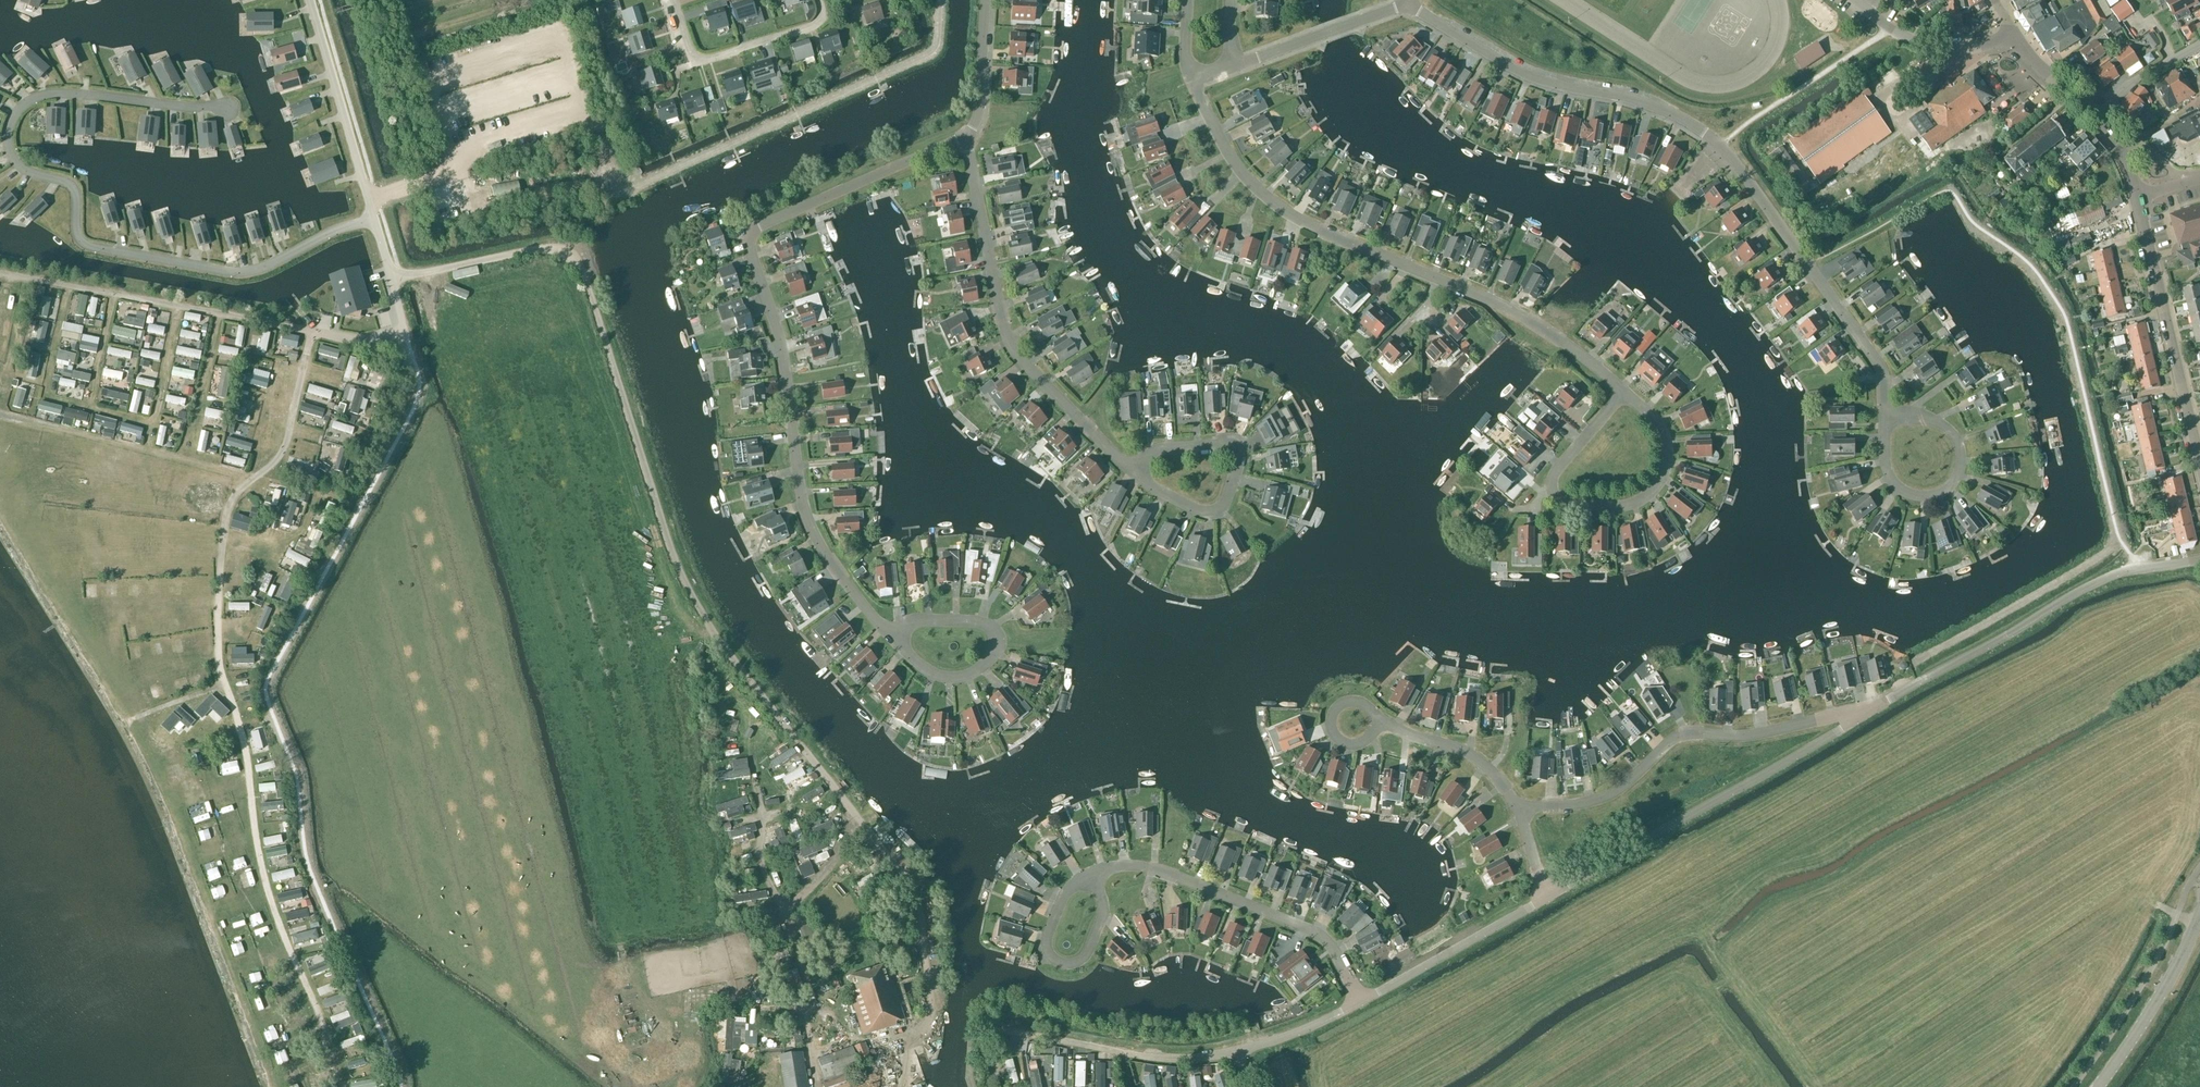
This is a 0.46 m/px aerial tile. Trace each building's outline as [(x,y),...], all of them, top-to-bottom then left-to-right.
[(1038,0),(1015,0),(1013,0),(1012,20),(1034,21),(1035,2),(1038,2),(1038,0)] [(1159,0),(1143,0),(1143,2),(1139,2),(1138,15),(1146,15),(1146,16),(1152,17),(1152,16),(1160,16),(1160,3),(1159,3),(1159,0)] [(1280,0),(1263,0),(1263,5),(1257,4),(1256,17),(1263,17),(1263,18),(1268,19),(1268,18),(1276,18),(1276,6),(1279,6),(1280,0)] [(1918,10),(1934,0),(1912,0),(1918,10)] [(1960,4),(1961,11),(1971,9),(1971,8),(1984,0),(1959,0),(1960,4)] [(2037,1),(2036,0),(2013,0),(2011,1),(2017,11),(2037,1)] [(2096,2),(2095,0),(2084,0),(2052,18),(2046,22),(2046,21),(2032,29),(2046,53),(2055,48),(2059,54),(2079,41),(2082,46),(2097,27),(2107,21),(2106,20),(2096,2)] [(2110,11),(2104,0),(2099,0),(2096,2),(2106,20),(2113,16),(2111,11),(2110,11)] [(2190,15),(2187,9),(2197,3),(2196,0),(2171,0),(2166,2),(2173,16),(2174,16),(2177,22),(2190,15)] [(739,22),(755,17),(750,1),(734,6),(739,22)] [(2052,18),(2043,1),(2021,13),(2032,29),(2046,21),(2046,22),(2052,18)] [(2110,11),(2111,11),(2119,23),(2133,13),(2125,1),(2110,11)] [(807,21),(811,20),(813,16),(815,11),(812,2),(806,3),(808,11),(808,14),(805,15),(807,21)] [(2053,16),(2059,12),(2054,2),(2047,6),(2053,16)] [(867,25),(883,20),(878,4),(862,9),(867,25)] [(1961,11),(1960,4),(1949,5),(1949,8),(1947,8),(1948,15),(1943,15),(1944,26),(1957,24),(1957,30),(1963,30),(1962,21),(1961,11)] [(626,30),(643,25),(638,9),(621,14),(626,30)] [(711,30),(727,26),(722,9),(706,14),(711,30)] [(250,32),(272,31),(271,16),(249,17),(250,32)] [(2108,32),(2118,24),(2113,17),(2103,24),(2108,32)] [(2193,23),(2181,30),(2188,41),(2199,34),(2199,24),(2195,26),(2193,23)] [(1159,29),(1142,28),(1142,35),(1137,35),(1136,56),(1138,56),(1138,61),(1149,58),(1149,56),(1157,57),(1159,29)] [(2154,29),(2145,34),(2153,47),(2162,43),(2154,29)] [(826,72),(832,70),(834,63),(830,52),(841,48),(835,32),(819,37),(824,51),(820,52),(826,72)] [(634,55),(651,50),(645,33),(629,39),(634,55)] [(1025,49),(1025,43),(1024,43),(1024,35),(1011,35),(1009,63),(1017,63),(1017,58),(1023,58),(1023,49),(1025,49)] [(858,36),(853,37),(855,45),(861,43),(858,36)] [(2109,43),(2104,36),(2096,42),(2095,41),(2089,45),(2090,47),(2080,54),(2084,60),(2083,61),(2087,66),(2088,65),(2089,67),(2098,60),(2100,60),(2104,58),(2104,56),(2105,55),(2101,49),(2109,43)] [(1419,47),(1410,38),(1401,47),(1396,42),(1395,42),(1397,44),(1388,53),(1396,60),(1398,58),(1406,65),(1414,57),(1421,62),(1431,48),(1423,43),(1419,47)] [(797,62),(813,57),(808,41),(792,46),(797,62)] [(1802,70),(1825,55),(1817,44),(1795,59),(1802,70)] [(278,65),(296,59),(292,48),(275,54),(278,65)] [(2125,72),(2139,62),(2129,48),(2115,58),(2116,59),(2095,74),(2099,79),(2098,80),(2102,86),(2103,86),(2104,87),(2113,80),(2114,81),(2119,77),(2115,71),(2121,67),(2125,72)] [(59,54),(67,71),(77,65),(69,49),(59,54)] [(1437,85),(1448,68),(1434,59),(1438,53),(1432,49),(1424,62),(1428,65),(1420,76),(1426,80),(1426,79),(1437,85)] [(47,69),(31,54),(21,66),(37,80),(47,69)] [(2149,54),(2142,57),(2146,64),(2152,61),(2149,54)] [(120,64),(131,83),(144,76),(134,57),(120,64)] [(771,62),(749,68),(754,85),(770,80),(773,89),(784,86),(777,63),(771,65),(771,62)] [(155,70),(165,89),(179,82),(168,63),(155,70)] [(786,65),(780,67),(782,75),(789,73),(786,65)] [(10,75),(0,66),(0,87),(10,75)] [(1025,88),(1027,68),(1011,67),(1010,74),(1005,74),(1004,87),(1012,87),(1012,88),(1017,89),(1017,88),(1025,88)] [(1448,68),(1437,85),(1447,92),(1458,74),(1448,68)] [(656,69),(639,74),(645,91),(662,86),(657,69),(656,69)] [(1462,87),(1471,74),(1465,70),(1456,83),(1462,87)] [(2183,83),(2176,70),(2154,84),(2168,110),(2195,95),(2187,81),(2183,83)] [(197,97),(211,90),(200,71),(187,78),(197,97)] [(1939,126),(1922,138),(1932,152),(1964,129),(1969,135),(1975,131),(1971,125),(1986,113),(1982,108),(1994,99),(1974,71),(1962,80),(1960,77),(1953,83),(1951,80),(1944,85),(1946,87),(1929,100),(1925,102),(1927,105),(1931,110),(1929,112),(1939,126)] [(637,72),(624,76),(626,82),(639,78),(638,75),(637,72)] [(724,103),(731,101),(734,97),(745,93),(738,72),(722,77),(726,90),(721,92),(724,103)] [(299,86),(296,75),(278,80),(281,91),(299,86)] [(1475,107),(1486,90),(1475,84),(1471,91),(1465,88),(1457,101),(1463,105),(1465,101),(1475,107)] [(1829,176),(1892,131),(1868,96),(1873,93),(1866,84),(1819,117),(1823,122),(1807,134),(1812,142),(1819,137),(1827,148),(1823,151),(1827,156),(1822,159),(1827,166),(1824,169),(1829,176)] [(707,102),(714,100),(710,87),(703,89),(707,102)] [(2141,103),(2148,94),(2142,88),(2134,97),(2132,95),(2120,110),(2133,122),(2146,107),(2141,103)] [(1247,97),(1244,92),(1232,98),(1241,114),(1246,111),(1250,117),(1262,111),(1258,105),(1252,94),(1247,97)] [(688,114),(704,109),(699,93),(683,98),(688,114)] [(1499,119),(1507,101),(1496,96),(1493,103),(1487,100),(1480,114),(1494,121),(1495,117),(1499,119)] [(1545,108),(1547,100),(1541,98),(1538,106),(1545,108)] [(661,123),(677,118),(672,101),(656,106),(661,123)] [(313,113),(309,102),(291,109),(295,119),(313,113)] [(723,102),(717,104),(720,112),(726,110),(723,102)] [(1531,110),(1520,105),(1518,110),(1511,107),(1505,123),(1519,129),(1520,127),(1523,128),(1531,110)] [(2011,133),(2032,118),(2023,105),(2002,120),(2011,133)] [(2199,137),(2199,139),(2199,108),(2197,110),(2198,110),(2186,116),(2196,136),(2198,135),(2199,137)] [(64,112),(49,112),(48,133),(63,134),(64,112)] [(1542,114),(1536,112),(1531,129),(1537,130),(1537,131),(1549,135),(1555,116),(1543,112),(1542,114)] [(94,114),(79,113),(78,135),(93,136),(94,114)] [(1267,122),(1264,115),(1251,122),(1254,129),(1250,131),(1257,144),(1262,141),(1264,145),(1271,141),(1269,137),(1274,134),(1271,129),(1273,128),(1269,121),(1267,122)] [(2189,142),(2199,137),(2198,135),(2196,136),(2186,116),(2179,120),(2180,121),(2172,125),(2173,127),(2152,137),(2152,138),(2162,145),(2168,142),(2169,143),(2169,142),(2178,138),(2179,139),(2180,138),(2188,141),(2189,142)] [(1555,139),(1554,144),(1573,149),(1575,140),(1579,121),(1567,118),(1566,123),(1559,121),(1555,139)] [(158,121),(143,119),(140,141),(155,143),(158,121)] [(1155,139),(1153,133),(1158,131),(1155,119),(1136,125),(1139,136),(1131,139),(1134,146),(1154,139),(1155,139)] [(2030,168),(2054,148),(2065,139),(2066,140),(2061,134),(2062,134),(2056,127),(2051,121),(2015,150),(2017,153),(2005,162),(2016,175),(2027,166),(2029,169),(2030,168)] [(1600,145),(1604,124),(1591,122),(1591,127),(1584,126),(1580,148),(1590,149),(1590,148),(1592,148),(1594,147),(1595,146),(1600,145)] [(214,125),(199,126),(201,148),(216,147),(214,125)] [(1629,129),(1617,127),(1616,133),(1610,132),(1607,145),(1626,149),(1629,129)] [(185,128),(174,128),(173,147),(184,147),(185,128)] [(240,146),(235,130),(224,133),(230,150),(240,146)] [(2065,139),(2054,148),(2061,157),(2065,154),(2083,174),(2106,153),(2087,132),(2071,147),(2065,140),(2066,140),(2065,139)] [(1649,158),(1656,140),(1644,135),(1642,140),(1636,138),(1631,153),(1638,155),(1638,154),(1649,158)] [(322,147),(318,136),(301,143),(305,154),(322,147)] [(1273,152),(1267,157),(1275,166),(1290,154),(1283,144),(1285,142),(1280,137),(1268,147),(1273,152)] [(1154,139),(1154,140),(1142,144),(1144,150),(1142,151),(1144,159),(1146,158),(1148,162),(1167,156),(1163,144),(1162,144),(1161,141),(1159,138),(1155,139),(1154,139)] [(1672,171),(1681,153),(1670,147),(1667,153),(1661,150),(1653,166),(1659,169),(1661,165),(1672,171)] [(1014,170),(1011,158),(992,162),(995,174),(1002,173),(1003,179),(1018,176),(1017,170),(1014,170)] [(1299,165),(1294,161),(1285,170),(1290,175),(1286,178),(1295,187),(1309,173),(1300,164),(1299,165)] [(337,177),(332,163),(311,171),(317,185),(337,177)] [(1160,189),(1171,183),(1172,183),(1169,177),(1173,174),(1167,163),(1150,172),(1159,189),(1160,189)] [(955,195),(952,176),(939,178),(941,185),(939,185),(941,191),(942,190),(943,197),(939,198),(941,204),(945,203),(944,197),(955,195)] [(1321,181),(1322,179),(1317,176),(1315,180),(1314,179),(1307,190),(1313,194),(1310,198),(1321,204),(1331,187),(1321,181)] [(1722,186),(1718,180),(1702,192),(1714,208),(1720,204),(1721,205),(1726,201),(1725,200),(1731,196),(1724,185),(1722,186)] [(1000,204),(1020,200),(1017,188),(1020,188),(1019,181),(1004,184),(1005,190),(998,192),(1000,204)] [(1356,200),(1359,192),(1347,186),(1348,183),(1342,181),(1338,188),(1331,204),(1337,207),(1335,211),(1347,217),(1355,199),(1356,200)] [(518,182),(491,187),(494,202),(521,197),(518,182)] [(1171,183),(1160,189),(1163,195),(1162,195),(1167,206),(1185,197),(1179,186),(1174,189),(1171,183)] [(2101,197),(2105,209),(2124,204),(2120,192),(2101,197)] [(8,194),(0,201),(0,212),(3,215),(16,202),(8,194)] [(1385,212),(1388,205),(1366,196),(1355,221),(1373,228),(1380,210),(1385,212)] [(2004,210),(2013,205),(2009,198),(2000,203),(2004,210)] [(47,208),(39,199),(26,212),(34,220),(47,208)] [(1190,230),(1199,219),(1195,215),(1198,211),(1189,202),(1171,222),(1180,230),(1185,225),(1190,230)] [(2081,227),(2105,218),(2100,203),(2090,207),(2075,213),(2081,227)] [(119,223),(113,206),(102,209),(108,227),(119,223)] [(956,206),(942,208),(942,209),(943,216),(947,215),(947,216),(948,222),(947,222),(948,228),(949,228),(950,234),(963,232),(959,213),(957,213),(956,206)] [(2170,215),(2179,247),(2181,246),(2183,253),(2181,253),(2178,259),(2181,268),(2187,266),(2189,271),(2195,269),(2194,264),(2195,264),(2193,260),(2199,258),(2199,206),(2170,215)] [(1029,208),(1002,213),(1006,229),(1013,227),(1014,232),(1026,230),(1025,225),(1032,223),(1029,208)] [(1401,239),(1411,213),(1400,209),(1397,217),(1397,216),(1396,218),(1390,215),(1388,220),(1394,222),(1389,235),(1401,239)] [(1739,230),(1744,226),(1743,225),(1749,221),(1742,210),(1724,223),(1732,233),(1738,229),(1739,230)] [(144,230),(139,212),(128,215),(133,233),(144,230)] [(286,230),(280,213),(269,216),(275,234),(286,230)] [(1431,219),(1422,216),(1418,226),(1411,242),(1418,244),(1417,246),(1428,251),(1436,233),(1437,233),(1441,225),(1430,221),(1431,219)] [(1213,238),(1218,232),(1214,228),(1215,227),(1206,218),(1192,233),(1202,241),(1209,234),(1213,238)] [(173,237),(168,219),(157,222),(162,240),(173,237)] [(264,240),(258,222),(247,225),(253,243),(264,240)] [(210,244),(205,226),(194,230),(199,247),(210,244)] [(241,246),(235,228),(224,232),(230,249),(241,246)] [(796,239),(804,236),(801,229),(793,231),(796,239)] [(725,250),(718,230),(705,234),(708,241),(707,242),(709,247),(710,247),(713,254),(725,250)] [(1235,255),(1237,250),(1230,248),(1234,235),(1222,232),(1216,251),(1228,254),(1229,253),(1235,255)] [(1024,259),(1023,255),(1031,253),(1027,234),(1010,237),(1012,244),(1009,245),(1011,257),(1016,256),(1017,261),(1024,259)] [(789,249),(787,243),(791,241),(788,235),(775,239),(778,246),(775,247),(781,265),(793,261),(791,254),(792,254),(790,249),(789,249)] [(1451,240),(1445,238),(1440,250),(1446,252),(1445,257),(1456,262),(1464,243),(1452,239),(1451,240)] [(1237,250),(1235,255),(1242,257),(1241,258),(1253,262),(1259,243),(1247,239),(1243,252),(1237,250)] [(2060,256),(2072,251),(2067,239),(2055,244),(2060,256)] [(1763,251),(1755,240),(1746,247),(1742,241),(1734,247),(1745,263),(1752,259),(1752,260),(1757,256),(1757,255),(1763,251)] [(1283,266),(1287,254),(1280,252),(1281,247),(1269,243),(1264,263),(1266,263),(1264,269),(1270,271),(1272,265),(1276,266),(1276,264),(1283,266)] [(969,263),(965,244),(953,246),(954,253),(953,254),(955,259),(957,265),(949,267),(950,274),(964,271),(963,264),(969,263)] [(1483,273),(1486,267),(1491,255),(1479,250),(1481,246),(1475,244),(1466,264),(1473,267),(1472,269),(1483,273)] [(2096,270),(2114,266),(2110,250),(2093,254),(2096,270)] [(1287,254),(1283,266),(1289,268),(1289,270),(1301,273),(1306,254),(1294,251),(1293,255),(1287,254)] [(1849,281),(1865,269),(1858,259),(1857,259),(1861,256),(1858,251),(1839,264),(1842,269),(1841,269),(1849,281)] [(2061,257),(2064,265),(2077,260),(2074,252),(2061,257)] [(1033,267),(1030,261),(1026,263),(1015,267),(1015,272),(1016,275),(1015,275),(1020,286),(1038,279),(1036,275),(1039,273),(1036,267),(1036,266),(1033,267)] [(1506,264),(1500,261),(1498,266),(1504,268),(1499,281),(1510,286),(1518,268),(1507,263),(1506,264)] [(1771,286),(1776,283),(1776,282),(1782,278),(1770,261),(1758,270),(1762,276),(1757,279),(1764,290),(1771,285),(1771,286)] [(800,280),(798,274),(803,273),(800,266),(786,271),(788,277),(786,278),(792,296),(804,292),(802,285),(803,285),(801,280),(800,280)] [(2100,286),(2118,282),(2114,266),(2096,270),(2100,286)] [(738,288),(731,268),(719,272),(721,279),(720,280),(722,285),(723,285),(726,292),(738,288)] [(1544,293),(1549,285),(1545,283),(1545,282),(1535,276),(1536,274),(1530,271),(1521,286),(1527,289),(1525,293),(1536,299),(1540,291),(1544,293)] [(367,305),(358,276),(337,282),(342,298),(340,299),(337,313),(357,317),(359,307),(367,305)] [(961,283),(960,277),(955,278),(957,285),(960,284),(962,290),(961,291),(962,296),(963,296),(964,303),(977,300),(973,281),(961,283)] [(1878,309),(1894,298),(1890,291),(1883,295),(1876,286),(1875,287),(1871,281),(1860,289),(1864,294),(1860,297),(1868,307),(1874,303),(1878,309)] [(2104,302),(2122,298),(2118,282),(2100,286),(2104,302)] [(1370,297),(1356,283),(1351,289),(1345,284),(1332,299),(1352,317),(1370,297)] [(2199,299),(2199,289),(2199,286),(2183,290),(2186,303),(2199,299)] [(1045,293),(1042,287),(1028,293),(1030,299),(1026,301),(1031,313),(1049,305),(1044,293),(1045,293)] [(1783,317),(1789,313),(1801,304),(1789,288),(1775,298),(1779,304),(1776,306),(1783,317)] [(78,314),(87,315),(88,295),(80,294),(78,314)] [(811,297),(797,303),(799,309),(797,310),(803,328),(815,324),(813,317),(814,317),(812,312),(811,312),(809,306),(814,304),(820,302),(817,295),(811,297)] [(40,315),(50,317),(52,297),(42,296),(40,315)] [(97,315),(99,297),(92,297),(89,314),(97,315)] [(2122,298),(2104,302),(2108,318),(2126,314),(2122,298)] [(2199,312),(2199,299),(2186,303),(2189,314),(2199,312)] [(738,301),(718,308),(723,322),(734,319),(734,320),(736,325),(737,325),(738,328),(735,330),(738,336),(746,333),(745,330),(752,328),(745,308),(740,309),(738,303),(738,301)] [(1365,320),(1362,323),(1377,337),(1391,322),(1376,308),(1375,309),(1370,305),(1360,315),(1365,320)] [(1885,332),(1902,321),(1894,311),(1891,305),(1875,316),(1878,322),(1885,332)] [(126,314),(124,323),(144,328),(148,312),(139,310),(137,317),(126,314)] [(201,322),(203,314),(187,311),(185,318),(201,322)] [(1458,343),(1463,337),(1459,333),(1464,329),(1467,325),(1473,320),(1464,311),(1445,330),(1458,343)] [(1815,335),(1819,332),(1819,331),(1825,327),(1814,311),(1796,323),(1811,344),(1817,340),(1813,335),(1814,335),(1815,335)] [(2199,328),(2199,312),(2189,314),(2192,329),(2199,328)] [(1054,319),(1051,313),(1037,320),(1040,326),(1038,327),(1044,338),(1062,329),(1056,318),(1054,319)] [(958,316),(940,325),(945,336),(949,334),(952,333),(957,344),(964,341),(964,342),(970,339),(969,338),(976,335),(971,323),(963,327),(958,316)] [(1609,316),(1607,319),(1604,316),(1591,331),(1601,339),(1605,334),(1610,339),(1621,326),(1625,322),(1619,317),(1615,322),(1609,316)] [(38,321),(38,348),(49,348),(50,321),(38,321)] [(149,323),(148,331),(166,333),(167,325),(149,323)] [(2130,342),(2148,338),(2145,323),(2127,328),(2130,342)] [(82,339),(84,326),(66,324),(65,337),(82,339)] [(235,344),(243,345),(246,326),(239,324),(235,344)] [(113,333),(136,338),(138,330),(115,325),(113,333)] [(810,341),(807,341),(813,360),(825,356),(826,360),(834,358),(830,335),(833,334),(831,327),(822,330),(808,334),(810,341)] [(1057,349),(1053,352),(1059,363),(1076,352),(1070,343),(1079,337),(1081,335),(1077,328),(1066,335),(1053,344),(1057,349)] [(181,329),(181,336),(201,339),(202,331),(181,329)] [(1628,332),(1624,329),(1614,341),(1619,345),(1614,351),(1623,359),(1639,341),(1638,338),(1632,332),(1628,332)] [(262,342),(257,342),(257,349),(269,350),(270,330),(262,330),(262,342)] [(282,344),(298,348),(301,336),(286,331),(282,344)] [(1911,337),(1907,331),(1897,339),(1901,344),(1896,347),(1904,357),(1920,346),(1912,336),(1911,337)] [(1646,341),(1638,350),(1642,354),(1657,338),(1649,332),(1643,339),(1646,341)] [(2115,345),(2126,343),(2125,334),(2114,336),(2115,345)] [(1461,352),(1446,337),(1441,342),(1440,340),(1426,354),(1434,363),(1440,358),(1443,362),(1451,355),(1454,358),(1461,352)] [(1827,366),(1844,353),(1833,337),(1816,350),(1819,355),(1827,366)] [(1390,338),(1378,350),(1383,355),(1387,359),(1385,361),(1390,366),(1392,364),(1397,359),(1402,365),(1411,355),(1406,350),(1407,349),(1398,339),(1395,343),(1390,338)] [(2134,357),(2152,353),(2148,338),(2130,342),(2134,357)] [(98,352),(100,343),(83,339),(81,348),(98,352)] [(1470,346),(1466,342),(1459,348),(1464,352),(1470,346)] [(179,344),(177,352),(201,358),(203,350),(179,344)] [(321,344),(319,353),(339,359),(342,350),(321,344)] [(220,345),(219,352),(239,354),(240,347),(220,345)] [(109,346),(108,353),(132,358),(134,351),(109,346)] [(160,359),(162,352),(143,348),(142,355),(160,359)] [(60,349),(58,359),(76,363),(78,352),(60,349)] [(291,349),(288,357),(297,360),(300,352),(291,349)] [(1645,366),(1639,373),(1654,385),(1668,369),(1669,368),(1654,355),(1650,350),(1640,361),(1645,366)] [(29,374),(37,376),(42,353),(33,351),(29,374)] [(745,358),(745,351),(727,353),(728,362),(739,360),(741,379),(756,377),(755,370),(761,369),(760,356),(752,357),(752,356),(746,357),(746,358),(745,358)] [(981,359),(978,353),(965,359),(968,365),(967,366),(973,378),(980,374),(980,375),(986,373),(985,372),(992,368),(987,357),(981,359)] [(2138,373),(2156,369),(2152,353),(2134,357),(2138,373)] [(1091,361),(1087,354),(1070,365),(1074,371),(1067,375),(1074,385),(1095,372),(1089,362),(1091,361)] [(1921,382),(1937,371),(1930,361),(1926,355),(1925,354),(1913,363),(1918,369),(1914,372),(1921,382)] [(345,377),(352,379),(358,357),(351,355),(345,377)] [(150,371),(151,360),(143,359),(141,370),(150,371)] [(191,367),(199,368),(200,360),(192,360),(191,367)] [(1978,370),(1976,367),(1978,365),(1974,360),(1964,367),(1968,372),(1959,378),(1967,388),(1983,376),(1985,375),(1980,368),(1978,370)] [(173,366),(172,375),(195,378),(196,369),(173,366)] [(217,366),(214,394),(219,395),(222,366),(217,366)] [(223,366),(219,397),(228,398),(232,367),(223,366)] [(65,368),(64,377),(92,380),(93,371),(65,368)] [(105,368),(104,377),(134,379),(135,370),(105,368)] [(2156,369),(2138,373),(2142,392),(2160,388),(2156,369)] [(259,383),(261,376),(242,371),(240,378),(259,383)] [(1673,402),(1687,388),(1678,380),(1680,378),(1675,373),(1664,385),(1669,389),(1664,394),(1673,402)] [(155,387),(157,380),(138,375),(136,382),(155,387)] [(76,387),(77,381),(62,377),(60,383),(76,387)] [(840,384),(839,377),(834,378),(835,385),(822,386),(824,399),(844,396),(842,384),(840,384)] [(991,382),(980,390),(985,397),(988,394),(991,399),(1003,413),(1010,408),(1007,404),(1017,396),(1004,379),(994,387),(991,382)] [(1234,383),(1230,411),(1237,413),(1237,416),(1248,419),(1250,412),(1251,412),(1252,407),(1253,400),(1242,397),(1245,386),(1234,383)] [(23,405),(29,386),(22,384),(16,403),(23,405)] [(757,405),(757,404),(765,403),(763,384),(744,386),(745,392),(742,393),(743,400),(740,400),(741,409),(748,409),(748,405),(751,405),(752,406),(757,405)] [(310,385),(308,393),(333,397),(334,389),(310,385)] [(364,398),(367,389),(357,386),(351,405),(341,402),(338,411),(359,417),(362,407),(366,409),(369,399),(364,398)] [(1217,386),(1204,387),(1205,395),(1206,415),(1219,414),(1218,409),(1225,408),(1224,395),(1218,396),(1217,386)] [(1580,395),(1571,387),(1566,392),(1565,391),(1561,395),(1562,396),(1558,402),(1554,398),(1549,404),(1561,413),(1566,408),(1567,410),(1580,395)] [(1997,395),(1994,388),(1979,395),(1982,401),(1976,404),(1981,415),(2004,405),(1999,394),(1997,395)] [(130,411),(139,412),(143,390),(135,389),(130,411)] [(146,396),(154,397),(155,390),(147,389),(146,396)] [(104,390),(104,398),(130,399),(130,391),(104,390)] [(1169,415),(1169,410),(1167,392),(1160,392),(1161,398),(1149,399),(1149,407),(1145,407),(1145,414),(1150,413),(1150,419),(1163,418),(1163,416),(1169,415)] [(1190,396),(1190,393),(1182,393),(1182,397),(1178,397),(1179,417),(1192,416),(1191,411),(1198,410),(1197,395),(1190,396)] [(2118,404),(2133,400),(2131,393),(2117,397),(2118,404)] [(186,404),(187,397),(168,394),(167,401),(186,404)] [(45,419),(48,401),(41,400),(37,417),(45,419)] [(1134,402),(1134,400),(1121,401),(1123,421),(1135,420),(1134,407),(1141,407),(1140,402),(1134,402)] [(1686,429),(1706,419),(1700,407),(1702,406),(1699,400),(1679,410),(1682,416),(1680,416),(1686,429)] [(301,411),(324,418),(327,409),(304,401),(301,411)] [(1027,408),(1022,403),(1013,411),(1018,416),(1021,414),(1026,420),(1025,420),(1029,424),(1030,424),(1036,429),(1045,420),(1030,405),(1027,408)] [(1532,405),(1524,414),(1539,427),(1535,432),(1544,440),(1557,425),(1556,423),(1560,418),(1542,403),(1536,409),(1532,405)] [(2136,423),(2153,419),(2150,404),(2132,408),(2136,423)] [(1265,425),(1258,429),(1266,444),(1274,440),(1275,442),(1280,440),(1281,442),(1292,436),(1275,405),(1262,419),(1265,425)] [(846,412),(845,406),(832,407),(833,413),(826,414),(828,426),(847,424),(846,412)] [(88,422),(90,413),(68,407),(63,423),(75,426),(77,418),(88,422)] [(207,408),(206,416),(230,418),(231,410),(207,408)] [(1829,431),(1833,431),(1846,430),(1846,424),(1853,423),(1853,410),(1831,410),(1831,423),(1829,423),(1829,431)] [(96,414),(94,423),(106,426),(104,434),(115,437),(119,419),(96,414)] [(2139,439),(2157,435),(2153,419),(2136,423),(2139,439)] [(354,433),(356,426),(335,420),(332,427),(354,433)] [(1991,445),(2009,439),(2005,427),(2009,426),(2007,420),(1990,425),(1990,428),(1991,432),(1987,433),(1991,445)] [(143,435),(145,427),(122,421),(120,429),(143,435)] [(158,445),(165,445),(167,426),(160,425),(158,445)] [(203,429),(198,450),(206,452),(211,431),(203,429)] [(1074,448),(1058,432),(1057,434),(1052,429),(1042,439),(1047,444),(1043,448),(1054,458),(1060,452),(1067,460),(1075,452),(1072,449),(1074,448)] [(850,440),(849,433),(835,434),(836,440),(830,441),(831,453),(850,452),(850,448),(853,447),(853,439),(850,440)] [(1525,466),(1538,451),(1536,450),(1540,444),(1528,434),(1524,440),(1528,443),(1515,458),(1525,466)] [(1846,441),(1846,435),(1829,435),(1829,442),(1831,442),(1832,455),(1854,455),(1854,441),(1846,441)] [(2143,455),(2160,451),(2157,435),(2139,439),(2143,455)] [(1689,457),(1711,456),(1711,443),(1710,436),(1693,436),(1694,443),(1688,443),(1689,457)] [(227,444),(245,449),(247,443),(229,437),(227,444)] [(757,440),(736,443),(737,453),(739,452),(740,458),(738,459),(739,468),(750,467),(762,466),(760,446),(757,447),(757,440)] [(1282,471),(1282,470),(1289,469),(1287,460),(1297,459),(1295,447),(1266,451),(1269,472),(1276,471),(1276,472),(1282,471)] [(341,448),(335,469),(344,472),(350,450),(341,448)] [(2160,451),(2143,455),(2147,472),(2164,468),(2160,451)] [(246,466),(248,458),(227,453),(225,460),(246,466)] [(2006,474),(2006,473),(2013,473),(2012,461),(2015,461),(2014,453),(1999,455),(2000,462),(1992,462),(1993,475),(2001,474),(2001,475),(2006,474)] [(1085,461),(1080,457),(1078,459),(1082,464),(1077,469),(1092,485),(1092,484),(1095,487),(1100,481),(1098,479),(1101,475),(1086,460),(1085,461)] [(1506,457),(1489,477),(1496,484),(1505,492),(1518,477),(1513,473),(1518,467),(1506,457)] [(833,480),(853,478),(852,466),(855,466),(854,461),(847,462),(848,466),(832,467),(833,480)] [(1707,477),(1709,471),(1695,466),(1693,473),(1687,471),(1683,484),(1705,491),(1709,478),(1707,477)] [(1849,475),(1847,468),(1831,473),(1833,480),(1835,479),(1839,492),(1860,486),(1856,473),(1849,475)] [(2167,497),(2185,493),(2181,477),(2163,482),(2167,497)] [(762,484),(760,478),(745,482),(747,489),(743,490),(745,496),(744,497),(746,502),(747,501),(747,502),(759,499),(761,505),(773,502),(767,483),(762,484)] [(1267,489),(1261,510),(1280,515),(1286,494),(1288,495),(1290,486),(1275,482),(1273,490),(1267,489)] [(852,493),(852,486),(847,486),(847,493),(834,494),(834,506),(854,505),(854,493),(852,493)] [(1121,515),(1122,511),(1117,508),(1125,493),(1112,486),(1102,506),(1114,513),(1115,512),(1121,515)] [(2012,495),(1997,486),(1996,486),(1992,492),(1985,488),(1978,500),(1997,510),(2001,505),(2002,505),(2007,504),(2012,495)] [(269,495),(267,502),(279,505),(283,490),(276,488),(274,496),(269,495)] [(1678,495),(1669,505),(1687,519),(1691,514),(1695,517),(1703,506),(1683,489),(1678,495)] [(2171,512),(2189,508),(2185,493),(2167,497),(2171,512)] [(1486,518),(1499,503),(1489,495),(1481,505),(1476,510),(1486,518)] [(1860,501),(1856,496),(1843,506),(1847,512),(1849,510),(1853,516),(1857,521),(1862,517),(1875,507),(1866,496),(1860,501)] [(289,500),(284,523),(293,525),(298,502),(289,500)] [(319,524),(326,527),(334,507),(327,504),(319,524)] [(1989,525),(1975,508),(1970,512),(1968,510),(1957,518),(1971,536),(1982,528),(1983,529),(1989,525)] [(2175,529),(2193,525),(2189,508),(2171,512),(2175,529)] [(1149,516),(1137,510),(1134,515),(1128,512),(1124,519),(1130,522),(1126,530),(1139,536),(1143,527),(1149,530),(1152,524),(1146,521),(1149,516)] [(777,519),(774,513),(754,521),(757,528),(762,526),(769,528),(772,535),(773,534),(775,541),(787,536),(779,518),(777,519)] [(855,519),(855,513),(850,513),(850,519),(837,520),(838,533),(858,531),(857,519),(855,519)] [(1896,521),(1885,514),(1881,521),(1875,517),(1866,532),(1872,535),(1873,533),(1885,540),(1896,521)] [(1664,522),(1659,515),(1648,522),(1660,541),(1665,538),(1666,540),(1678,532),(1669,518),(1664,522)] [(248,533),(250,525),(244,523),(245,521),(234,518),(231,527),(248,533)] [(1950,533),(1947,522),(1933,527),(1941,548),(1954,544),(1955,547),(1961,545),(1956,530),(1950,533)] [(1175,552),(1182,540),(1175,536),(1178,531),(1165,525),(1155,545),(1167,551),(1169,548),(1175,552)] [(1924,552),(1926,535),(1919,534),(1920,527),(1906,525),(1904,547),(1918,549),(1917,551),(1924,552)] [(2193,525),(2175,529),(2179,546),(2197,542),(2193,525)] [(1637,533),(1636,528),(1622,530),(1623,536),(1619,537),(1618,547),(1625,546),(1626,552),(1640,550),(1639,549),(1646,547),(1643,532),(1637,533)] [(1534,529),(1520,529),(1520,544),(1519,544),(1519,551),(1520,551),(1520,559),(1531,559),(1531,557),(1540,557),(1541,554),(1541,537),(1534,537),(1534,529)] [(1570,555),(1578,555),(1578,538),(1571,538),(1571,530),(1557,530),(1557,552),(1570,552),(1570,555)] [(1614,555),(1614,538),(1608,538),(1608,530),(1594,530),(1594,553),(1607,553),(1607,555),(1614,555)] [(1240,545),(1233,533),(1221,540),(1232,559),(1244,553),(1241,548),(1247,545),(1246,542),(1240,545)] [(1203,547),(1204,541),(1191,538),(1189,544),(1184,542),(1179,563),(1204,569),(1206,561),(1209,548),(1203,547)] [(286,555),(309,566),(313,559),(290,548),(286,555)] [(794,555),(791,549),(768,561),(772,567),(785,560),(788,566),(787,567),(790,571),(791,571),(794,577),(805,571),(796,554),(794,555)] [(964,551),(963,580),(972,582),(972,583),(984,584),(984,583),(993,585),(1001,556),(987,554),(985,565),(977,563),(978,553),(964,551)] [(943,563),(938,563),(939,583),(952,582),(951,576),(958,576),(957,568),(959,568),(958,552),(950,553),(950,560),(942,561),(943,563)] [(92,574),(104,573),(104,562),(91,563),(92,574)] [(920,567),(919,563),(911,564),(911,566),(907,567),(909,586),(922,585),(920,572),(927,571),(926,566),(920,567)] [(879,590),(891,588),(890,581),(897,580),(895,564),(881,566),(881,569),(877,570),(879,590)] [(1017,598),(1022,589),(1018,587),(1022,580),(1013,574),(1007,570),(999,583),(1003,586),(1001,590),(1012,597),(1013,595),(1017,598)] [(267,592),(274,574),(267,572),(260,589),(267,592)] [(815,584),(811,578),(798,587),(802,593),(805,591),(816,607),(826,600),(815,584)] [(1027,607),(1023,610),(1031,620),(1047,608),(1044,605),(1047,603),(1040,593),(1048,588),(1043,582),(1027,594),(1029,597),(1023,601),(1027,607)] [(836,623),(832,618),(813,633),(823,645),(824,644),(825,645),(831,645),(832,645),(836,650),(853,636),(845,625),(840,629),(836,623)] [(857,649),(845,659),(850,664),(849,665),(858,675),(862,672),(868,679),(877,670),(871,664),(875,660),(866,650),(861,654),(857,649)] [(247,664),(246,652),(233,652),(234,664),(247,664)] [(1887,679),(1882,657),(1870,660),(1868,655),(1859,657),(1865,685),(1887,679)] [(1841,690),(1856,687),(1856,685),(1861,684),(1856,660),(1835,664),(1836,669),(1833,670),(1836,688),(1840,687),(1841,690)] [(1044,677),(1047,667),(1026,661),(1024,667),(1019,666),(1014,679),(1036,686),(1038,679),(1039,680),(1044,677)] [(1809,697),(1825,694),(1823,688),(1828,687),(1824,667),(1805,671),(1806,675),(1804,676),(1809,697)] [(885,677),(880,672),(869,684),(874,688),(873,690),(883,699),(898,682),(888,673),(885,677)] [(1413,705),(1419,693),(1413,690),(1415,686),(1401,679),(1390,700),(1404,707),(1413,705)] [(1724,681),(1724,689),(1709,689),(1709,691),(1707,691),(1707,700),(1709,700),(1709,710),(1725,711),(1725,705),(1732,705),(1733,681),(1724,681)] [(1795,685),(1794,681),(1775,685),(1780,705),(1792,702),(1791,697),(1797,695),(1795,685)] [(1658,719),(1671,711),(1670,708),(1673,702),(1662,687),(1645,688),(1642,694),(1658,719)] [(1757,690),(1757,687),(1741,689),(1743,711),(1758,709),(1758,700),(1765,700),(1764,689),(1757,690)] [(1435,698),(1436,697),(1428,691),(1429,690),(1428,690),(1416,710),(1417,710),(1425,712),(1423,718),(1437,721),(1439,713),(1445,714),(1449,699),(1442,697),(1442,699),(1435,698)] [(1478,717),(1481,691),(1469,690),(1468,697),(1458,696),(1455,720),(1471,722),(1478,717)] [(1005,695),(1002,691),(991,700),(995,705),(991,708),(997,715),(1001,712),(1006,717),(1016,709),(1017,710),(1022,705),(1011,691),(1005,695)] [(1510,708),(1510,691),(1503,692),(1503,693),(1489,693),(1489,718),(1504,718),(1504,708),(1510,708)] [(737,693),(711,704),(720,726),(746,716),(737,693)] [(211,695),(193,715),(201,722),(206,717),(212,710),(216,714),(220,718),(228,710),(211,695)] [(913,729),(921,716),(915,712),(919,707),(907,699),(895,719),(913,729)] [(179,706),(161,726),(169,733),(174,728),(180,721),(185,726),(188,729),(196,721),(179,706)] [(979,717),(976,709),(963,714),(971,735),(983,731),(984,733),(991,730),(985,715),(979,717)] [(1635,738),(1647,728),(1646,726),(1647,720),(1637,709),(1622,721),(1617,714),(1610,720),(1626,740),(1631,734),(1635,738)] [(923,728),(922,740),(930,741),(931,738),(951,739),(954,740),(955,723),(946,722),(946,716),(933,715),(932,729),(923,728)] [(995,728),(1001,724),(995,717),(991,720),(995,728)] [(1305,742),(1301,732),(1304,731),(1298,717),(1275,726),(1280,739),(1278,740),(1283,751),(1305,742)] [(747,725),(709,727),(711,758),(748,752),(747,725)] [(776,728),(758,742),(770,759),(789,743),(776,728)] [(256,751),(263,749),(258,731),(251,733),(256,751)] [(1609,760),(1619,753),(1621,744),(1612,732),(1597,745),(1609,760)] [(1315,778),(1322,765),(1317,762),(1320,756),(1308,749),(1297,769),(1315,778)] [(791,750),(771,764),(776,771),(796,757),(791,750)] [(1582,777),(1580,768),(1588,767),(1586,750),(1566,753),(1568,766),(1563,767),(1564,778),(1569,777),(1569,779),(1582,777)] [(275,759),(256,765),(258,771),(277,766),(275,759)] [(734,770),(717,773),(718,781),(750,777),(747,759),(733,761),(734,770)] [(1547,760),(1535,760),(1534,779),(1546,780),(1546,775),(1553,776),(1554,760),(1547,760)] [(1344,790),(1350,772),(1346,769),(1346,766),(1333,762),(1327,781),(1339,784),(1338,788),(1344,790)] [(800,767),(782,779),(788,787),(806,775),(800,767)] [(1376,789),(1378,772),(1371,771),(1371,770),(1359,768),(1356,788),(1369,790),(1369,788),(1376,789)] [(1403,794),(1404,780),(1398,779),(1398,774),(1386,772),(1384,792),(1396,793),(1403,794)] [(815,774),(793,793),(804,810),(828,790),(815,774)] [(1430,798),(1434,784),(1428,782),(1429,777),(1417,774),(1412,793),(1415,794),(1415,798),(1423,800),(1424,797),(1430,798)] [(260,791),(277,790),(277,782),(260,783),(260,791)] [(1458,809),(1465,799),(1459,795),(1463,791),(1453,783),(1441,799),(1451,807),(1452,805),(1458,809)] [(747,795),(716,806),(719,814),(726,811),(729,819),(752,811),(747,795)] [(1473,813),(1469,808),(1457,817),(1461,823),(1462,823),(1469,832),(1484,820),(1477,811),(1473,813)] [(1117,817),(1117,812),(1100,815),(1104,842),(1118,839),(1117,833),(1123,831),(1121,816),(1117,817)] [(1151,817),(1151,815),(1137,815),(1137,838),(1151,838),(1151,832),(1158,832),(1158,817),(1151,817)] [(795,820),(787,824),(797,844),(804,841),(795,820)] [(831,821),(811,830),(815,839),(835,830),(831,821)] [(1077,851),(1089,847),(1087,838),(1093,836),(1088,821),(1081,824),(1082,826),(1069,830),(1077,851)] [(754,824),(727,832),(730,840),(746,835),(748,841),(755,839),(753,833),(756,832),(754,824)] [(776,841),(768,843),(771,852),(788,846),(782,829),(774,831),(776,841)] [(266,844),(284,842),(283,834),(265,836),(266,844)] [(1487,841),(1484,835),(1470,843),(1474,849),(1478,847),(1483,857),(1501,847),(1494,837),(1487,841)] [(1208,843),(1197,838),(1189,856),(1201,861),(1204,854),(1211,857),(1217,842),(1210,839),(1208,843)] [(821,839),(799,848),(803,858),(807,856),(808,859),(814,857),(816,863),(830,857),(827,851),(818,855),(817,852),(825,848),(821,839)] [(1066,850),(1059,839),(1053,844),(1053,843),(1042,850),(1053,867),(1063,860),(1060,855),(1066,850)] [(268,857),(289,855),(288,845),(267,848),(268,857)] [(849,860),(853,865),(870,853),(867,847),(849,860)] [(1236,865),(1242,850),(1236,848),(1234,853),(1222,848),(1215,867),(1226,871),(1230,862),(1236,865)] [(1257,862),(1247,858),(1240,877),(1252,881),(1256,872),(1262,874),(1266,863),(1265,860),(1261,859),(1258,860),(1257,862)] [(1495,885),(1512,875),(1503,859),(1486,868),(1495,885)] [(809,862),(797,867),(803,879),(815,874),(809,862)] [(1046,871),(1035,862),(1031,866),(1028,864),(1017,876),(1033,891),(1044,879),(1041,877),(1046,871)] [(275,882),(297,876),(295,867),(273,873),(275,882)] [(1284,873),(1273,868),(1265,887),(1277,891),(1280,884),(1286,887),(1292,872),(1285,870),(1284,873)] [(743,870),(744,880),(756,879),(755,869),(743,870)] [(781,887),(776,872),(770,874),(776,889),(781,887)] [(858,889),(875,880),(871,873),(855,882),(858,889)] [(1312,894),(1318,880),(1311,877),(1310,881),(1302,878),(1302,880),(1298,879),(1291,897),(1302,901),(1306,892),(1312,894)] [(895,885),(874,896),(877,901),(898,890),(895,885)] [(299,888),(279,894),(281,902),(301,896),(299,888)] [(1027,917),(1033,903),(1032,902),(1034,896),(1015,888),(1006,909),(1013,912),(1011,917),(1018,920),(1018,918),(1023,920),(1024,916),(1027,917)] [(1335,893),(1323,889),(1316,907),(1328,912),(1330,906),(1336,908),(1342,894),(1336,891),(1335,893)] [(734,895),(735,903),(767,899),(766,891),(734,895)] [(833,904),(822,911),(826,916),(837,909),(833,904)] [(1363,915),(1354,906),(1340,921),(1349,929),(1354,924),(1359,929),(1370,918),(1364,913),(1363,915)] [(1164,930),(1187,931),(1187,909),(1174,908),(1174,915),(1165,914),(1164,930)] [(288,922),(309,917),(307,909),(286,914),(288,922)] [(1150,915),(1149,912),(1134,919),(1143,939),(1148,937),(1149,940),(1157,937),(1155,934),(1162,931),(1154,913),(1150,915)] [(1212,938),(1220,918),(1205,912),(1203,918),(1198,917),(1193,930),(1212,938)] [(782,937),(778,919),(763,923),(766,935),(773,933),(774,939),(782,937)] [(1016,933),(1018,926),(998,920),(996,937),(1000,939),(999,941),(1009,944),(1008,947),(1015,949),(1016,946),(1018,946),(1022,935),(1016,933)] [(1237,948),(1244,928),(1231,922),(1226,936),(1220,934),(1219,938),(1223,940),(1222,942),(1237,948)] [(1365,954),(1382,944),(1377,933),(1379,932),(1375,925),(1360,934),(1363,940),(1359,943),(1365,954)] [(806,926),(798,930),(806,952),(815,948),(806,926)] [(293,935),(295,944),(320,938),(318,928),(293,935)] [(1262,959),(1271,938),(1256,931),(1252,942),(1247,941),(1241,955),(1247,958),(1249,953),(1262,959)] [(1126,946),(1117,939),(1109,948),(1124,961),(1132,952),(1131,951),(1135,946),(1130,941),(1126,946)] [(784,945),(766,951),(768,958),(778,955),(779,960),(786,957),(784,953),(787,952),(784,945)] [(1294,955),(1292,952),(1276,964),(1280,970),(1275,973),(1282,982),(1286,979),(1287,980),(1288,979),(1300,994),(1322,977),(1315,967),(1312,969),(1308,963),(1311,960),(1302,949),(1294,955)] [(312,975),(333,970),(330,960),(310,965),(312,975)] [(890,981),(888,976),(890,975),(886,964),(847,977),(851,988),(852,988),(853,991),(849,992),(863,1036),(896,1025),(896,1023),(905,1020),(892,981),(890,981)] [(796,969),(784,973),(790,993),(802,990),(796,969)] [(825,978),(828,991),(840,987),(837,974),(825,978)] [(266,980),(254,984),(257,995),(269,992),(266,980)] [(1295,1017),(1302,1011),(1298,1005),(1290,1011),(1295,1017)] [(350,1009),(331,1017),(336,1030),(355,1022),(350,1009)] [(741,1035),(726,1034),(725,1051),(741,1052),(741,1035)] [(824,1083),(837,1078),(861,1068),(859,1064),(871,1059),(864,1043),(816,1062),(824,1083)] [(356,1044),(345,1048),(348,1058),(360,1054),(356,1044)] [(780,1055),(785,1086),(807,1086),(801,1052),(780,1055)] [(1054,1081),(1063,1082),(1064,1056),(1055,1055),(1054,1081)] [(291,1058),(280,1062),(284,1073),(295,1069),(291,1058)] [(1005,1060),(1011,1084),(1020,1082),(1014,1058),(1005,1060)] [(1028,1062),(1033,1086),(1043,1086),(1037,1060),(1028,1062)] [(1097,1060),(1096,1086),(1107,1086),(1107,1077),(1115,1078),(1116,1061),(1097,1060)] [(745,1064),(724,1061),(721,1086),(728,1086),(729,1080),(743,1081),(745,1064)] [(1086,1062),(1076,1062),(1076,1086),(1085,1086),(1086,1062)] [(1154,1072),(1156,1065),(1148,1063),(1146,1070),(1154,1072)] [(1204,1066),(1204,1075),(1213,1075),(1213,1065),(1204,1066)] [(1168,1066),(1168,1074),(1178,1073),(1178,1066),(1168,1066)] [(1156,1074),(1145,1076),(1147,1086),(1158,1086),(1156,1074)] [(847,1075),(823,1085),(823,1086),(851,1086),(847,1075)] [(1178,1076),(1167,1078),(1169,1086),(1180,1086),(1178,1076)] [(1192,1086),(1203,1086),(1203,1076),(1192,1077),(1192,1086)] [(1221,1079),(1223,1086),(1230,1086),(1227,1077),(1221,1079)]
